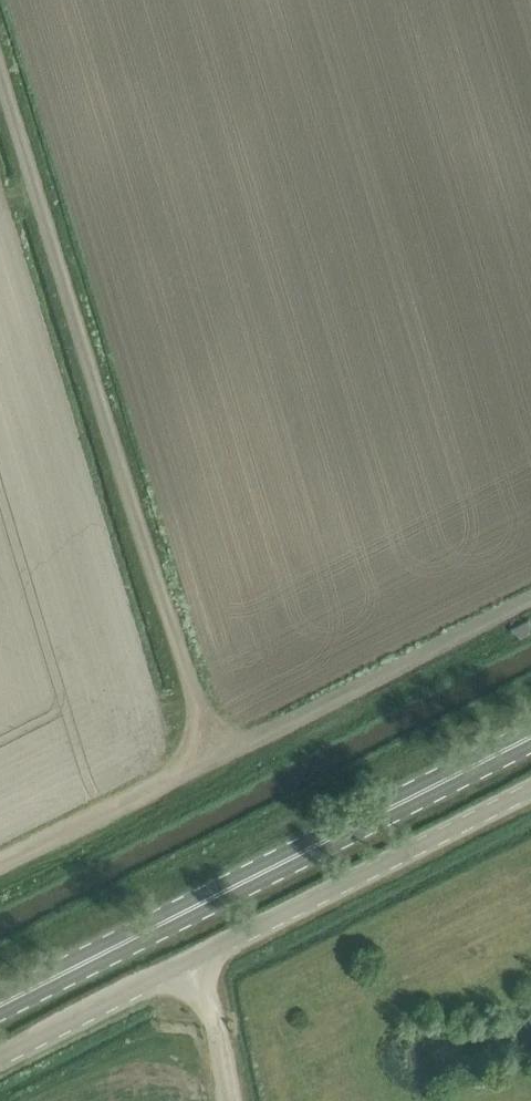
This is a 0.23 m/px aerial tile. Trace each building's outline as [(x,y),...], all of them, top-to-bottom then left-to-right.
[(530,617),(508,627),(510,631),(520,638),(530,633),(530,630),(530,620),(530,617)]
